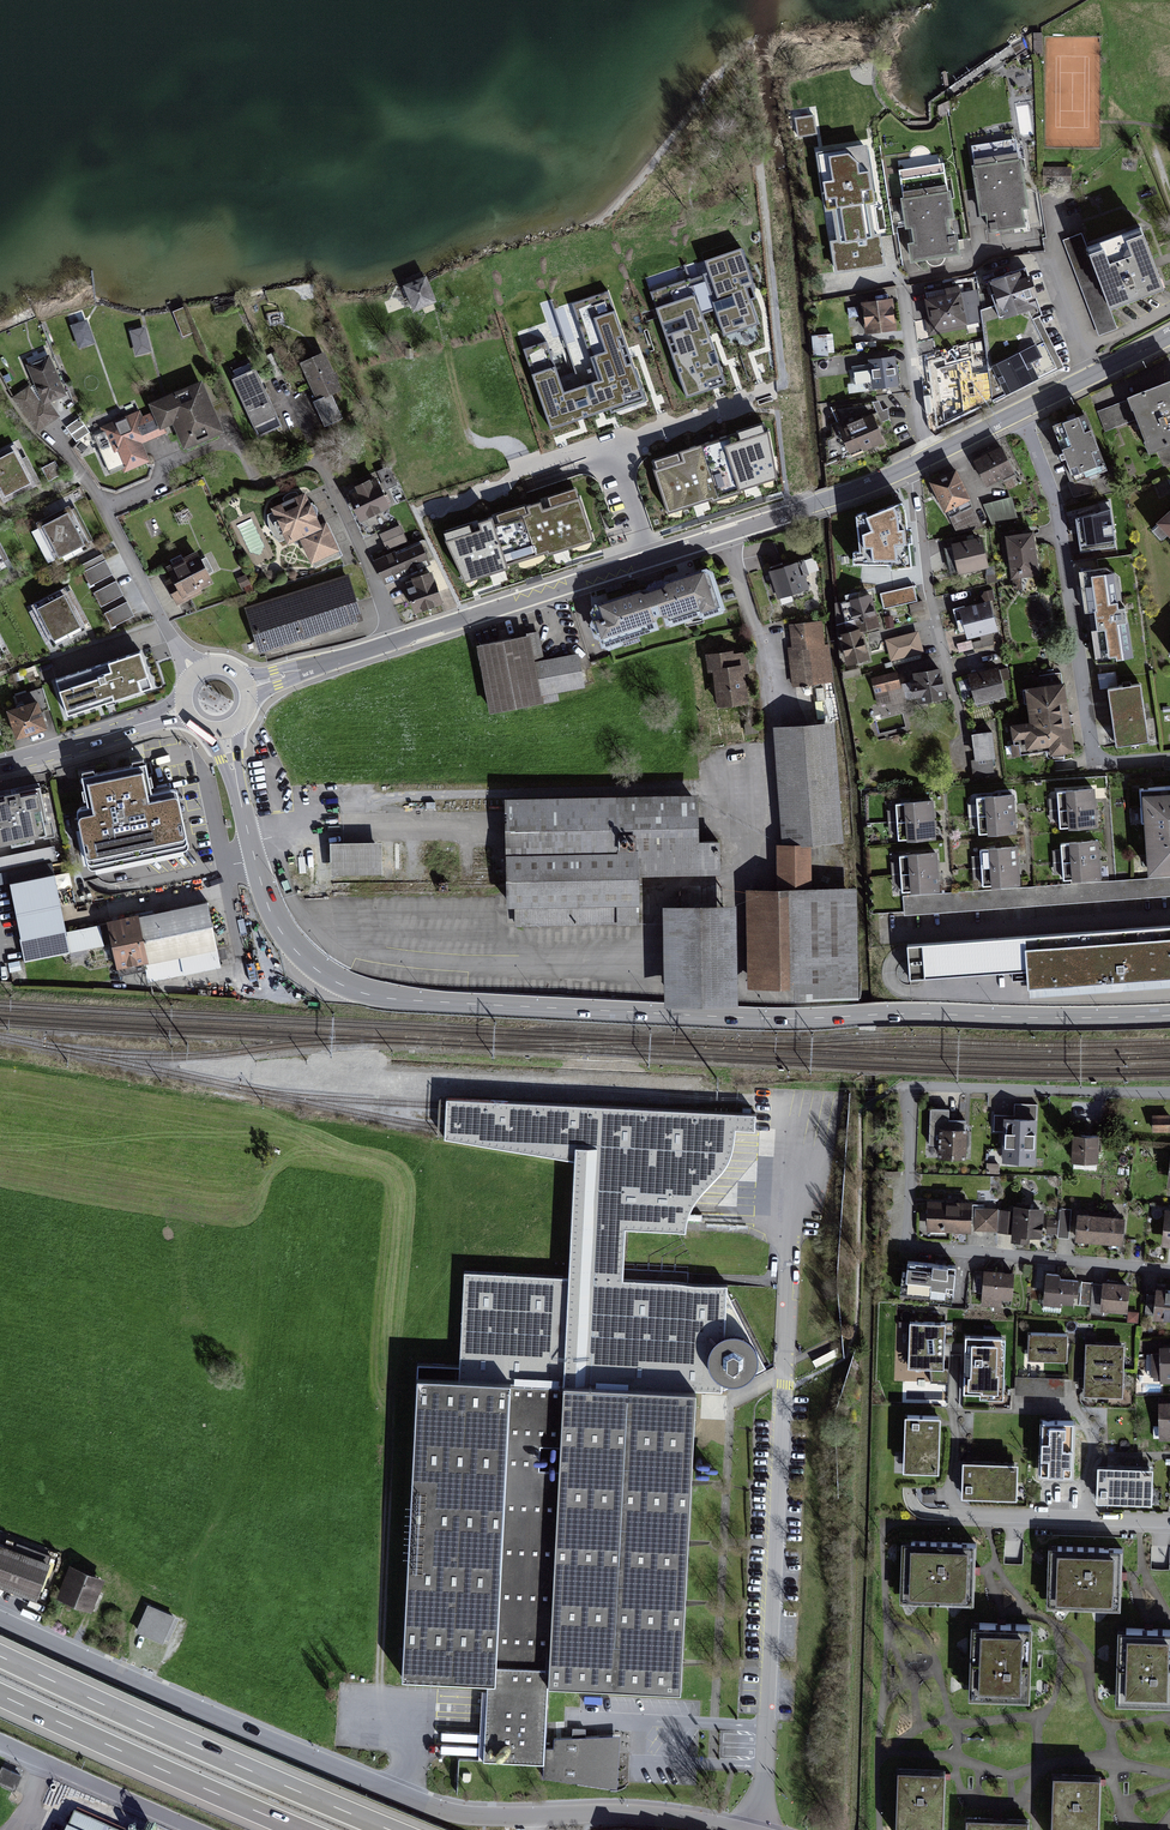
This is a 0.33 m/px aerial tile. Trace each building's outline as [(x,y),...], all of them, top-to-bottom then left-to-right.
[(816,116),(795,119),(797,137),(818,134),(816,116)] [(1022,136),(969,145),(982,228),(1035,220),(1022,136)] [(868,146),(820,153),(828,202),(833,201),(839,241),(833,241),(838,273),(888,265),(883,234),(877,235),(871,199),(876,198),(868,146)] [(949,165),(895,174),(908,257),(962,249),(949,165)] [(1073,166),(1046,166),(1046,181),(1073,181),(1073,166)] [(1113,310),(1164,291),(1139,226),(1089,245),(1113,310)] [(685,402),(729,389),(706,317),(714,315),(723,341),(762,329),(752,296),(761,293),(747,248),(704,261),(709,277),(652,294),(685,402)] [(991,279),(1002,316),(1039,305),(1027,268),(991,279)] [(429,280),(404,289),(414,315),(436,307),(429,280)] [(925,294),(932,332),(969,325),(962,287),(925,294)] [(550,342),(522,351),(550,435),(649,403),(612,290),(570,304),(596,383),(567,392),(550,342)] [(893,301),(862,303),(863,329),(895,327),(893,301)] [(87,321),(71,326),(78,349),(95,344),(87,321)] [(146,330),(131,333),(136,356),(152,353),(146,330)] [(1046,346),(993,371),(999,401),(1060,370),(1046,346)] [(312,404),(325,430),(340,422),(343,421),(332,397),(343,392),(326,356),(302,367),(319,401),(312,404)] [(896,357),(870,359),(872,388),(898,385),(896,357)] [(50,358),(27,368),(42,405),(65,396),(50,358)] [(258,371),(233,381),(258,441),(283,431),(258,371)] [(976,374),(936,391),(949,419),(988,402),(976,374)] [(1128,394),(1149,450),(1169,443),(1169,379),(1128,394)] [(226,437),(203,384),(151,407),(154,415),(162,433),(175,428),(186,454),(226,437)] [(29,390),(12,402),(36,434),(57,419),(48,406),(43,410),(29,390)] [(1086,409),(1051,421),(1071,477),(1106,464),(1086,409)] [(105,429),(125,475),(151,464),(143,446),(164,438),(162,433),(154,415),(143,419),(141,414),(105,429)] [(885,444),(873,415),(841,428),(853,457),(885,444)] [(76,440),(90,431),(80,416),(66,425),(76,440)] [(650,462),(668,521),(786,484),(767,425),(650,462)] [(1006,445),(973,461),(988,492),(1021,476),(1006,445)] [(0,454),(0,498),(3,505),(37,488),(16,446),(0,454)] [(958,469),(930,480),(951,532),(979,521),(958,469)] [(350,499),(363,525),(393,510),(378,481),(372,484),(371,483),(357,490),(359,495),(350,499)] [(598,545),(578,488),(445,536),(465,592),(598,545)] [(308,494),(272,511),(290,547),(301,541),(314,567),(343,553),(328,523),(323,525),(308,494)] [(906,496),(876,504),(886,539),(915,531),(906,496)] [(1011,496),(983,504),(994,523),(1016,516),(1011,496)] [(1110,506),(1081,510),(1085,539),(1114,534),(1110,506)] [(72,509),(38,526),(59,568),(92,551),(72,509)] [(1161,530),(1169,539),(1169,522),(1161,530)] [(381,538),(388,555),(410,545),(403,528),(381,538)] [(1034,529),(1002,533),(1008,576),(1040,572),(1034,529)] [(983,536),(950,543),(956,575),(990,569),(983,536)] [(422,543),(375,564),(386,588),(433,567),(422,543)] [(843,594),(848,628),(862,625),(865,625),(875,622),(850,544),(830,550),(835,594),(843,594)] [(201,593),(216,586),(201,555),(170,571),(174,579),(165,584),(177,607),(202,595),(201,593)] [(801,557),(768,567),(778,599),(810,590),(801,557)] [(114,579),(106,564),(85,575),(92,589),(114,579)] [(1117,566),(1083,570),(1095,658),(1130,653),(1117,566)] [(714,567),(589,606),(603,651),(728,613),(714,567)] [(434,574),(413,581),(418,594),(410,597),(417,617),(446,607),(434,574)] [(349,579),(246,612),(260,653),(362,620),(349,579)] [(917,583),(873,593),(878,608),(921,598),(917,583)] [(124,599),(117,584),(95,595),(102,610),(124,599)] [(67,592),(50,600),(71,642),(88,634),(67,592)] [(993,598),(956,606),(963,639),(1000,631),(993,598)] [(50,600),(34,608),(54,650),(71,642),(50,600)] [(135,621),(127,606),(105,616),(113,631),(135,621)] [(848,628),(837,631),(846,663),(871,656),(862,625),(848,628)] [(822,627),(788,633),(798,684),(832,678),(822,627)] [(923,652),(918,630),(887,637),(892,660),(923,652)] [(532,634),(479,644),(492,712),(562,698),(560,691),(588,685),(582,652),(537,660),(532,634)] [(8,661),(0,644),(0,665),(8,661)] [(736,651),(706,659),(718,707),(749,699),(736,651)] [(144,655),(56,683),(68,721),(156,694),(144,655)] [(943,662),(911,669),(918,702),(950,696),(943,662)] [(999,664),(967,672),(974,703),(1007,695),(999,664)] [(1114,686),(1113,670),(1099,671),(1100,687),(1114,686)] [(898,671),(871,678),(877,704),(905,697),(898,671)] [(1066,682),(1027,687),(1031,720),(1009,722),(1012,741),(1023,739),(1024,748),(1052,745),(1053,753),(1075,750),(1066,682)] [(1140,683),(1108,687),(1115,743),(1147,739),(1140,683)] [(41,704),(9,714),(17,742),(49,732),(41,704)] [(836,730),(774,735),(787,881),(848,876),(836,730)] [(995,756),(992,731),(975,732),(978,756),(971,757),(973,773),(992,771),(991,757),(995,756)] [(93,874),(191,854),(194,850),(182,795),(179,793),(158,797),(151,763),(137,766),(138,772),(99,780),(98,774),(86,777),(92,811),(80,813),(78,816),(89,871),(93,874)] [(0,799),(0,850),(59,838),(49,789),(0,799)] [(1062,796),(1064,816),(1099,813),(1099,807),(1098,793),(1062,796)] [(1145,795),(1151,882),(1169,880),(1169,793),(1145,795)] [(981,802),(982,822),(1018,819),(1018,812),(1017,800),(981,802)] [(977,802),(966,803),(967,818),(978,818),(977,802)] [(899,808),(901,827),(937,825),(936,817),(935,805),(899,808)] [(695,808),(512,811),(514,921),(632,919),(631,867),(696,866),(695,808)] [(1100,824),(1099,813),(1064,816),(1065,835),(1101,833),(1100,824)] [(1019,829),(1018,819),(982,822),(984,842),(1020,839),(1019,829)] [(937,836),(937,825),(901,827),(902,847),(938,844),(937,836)] [(384,845),(334,846),(334,876),(385,876),(384,845)] [(1066,848),(1067,868),(1103,865),(1102,855),(1101,846),(1066,848)] [(986,874),(1022,872),(1022,861),(1021,853),(985,855),(986,874)] [(905,880),(941,877),(941,868),(940,858),(903,861),(905,880)] [(1054,870),(1063,870),(1063,859),(1054,859),(1054,870)] [(1103,874),(1103,865),(1067,868),(1069,887),(1104,885),(1103,874)] [(1023,881),(1022,872),(986,874),(987,893),(1024,891),(1023,881)] [(942,887),(941,877),(905,880),(906,899),(943,896),(942,887)] [(21,941),(26,965),(105,949),(101,929),(70,935),(58,878),(13,887),(24,941),(21,941)] [(1151,882),(1111,884),(1104,885),(1069,887),(1030,890),(1024,891),(987,893),(950,896),(943,896),(906,899),(907,918),(951,915),(1031,909),(1112,904),(1169,899),(1169,880),(1151,882)] [(854,891),(760,893),(763,988),(857,985),(854,891)] [(743,903),(674,906),(677,987),(746,985),(743,903)] [(208,907),(110,927),(119,974),(145,968),(149,984),(221,969),(208,907)] [(1050,961),(1049,940),(1169,931),(1169,921),(928,939),(930,969),(1050,961)] [(1049,940),(1050,961),(1051,980),(1131,975),(1169,972),(1169,931),(1049,940)] [(111,936),(103,938),(108,954),(115,952),(111,936)] [(419,1364),(403,1676),(488,1680),(484,1757),(544,1760),(543,1774),(618,1787),(618,1778),(620,1739),(621,1732),(545,1735),(548,1684),(685,1690),(700,1389),(723,1390),(764,1365),(728,1292),(728,1283),(623,1278),(625,1227),(675,1229),(677,1204),(685,1205),(686,1176),(703,1178),(707,1153),(717,1151),(719,1128),(734,1129),(735,1113),(443,1096),(441,1138),(571,1162),(567,1273),(462,1268),(457,1366),(419,1364)] [(1169,1133),(1169,1115),(1153,1115),(1153,1133),(1169,1133)] [(1036,1125),(1011,1124),(1010,1163),(1035,1165),(1036,1125)] [(971,1136),(944,1135),(942,1161),(969,1163),(971,1136)] [(1102,1142),(1075,1140),(1074,1166),(1101,1167),(1102,1142)] [(987,1172),(999,1173),(1000,1161),(988,1161),(987,1172)] [(999,1212),(934,1206),(931,1230),(996,1236),(999,1212)] [(1043,1217),(1002,1212),(999,1236),(1041,1240),(1043,1217)] [(1125,1219),(1077,1215),(1075,1242),(1123,1246),(1125,1219)] [(956,1274),(918,1270),(915,1297),(953,1301),(956,1274)] [(1015,1278),(985,1275),(983,1305),(1012,1307),(1015,1278)] [(1078,1285),(1049,1281),(1046,1306),(1075,1309),(1078,1285)] [(1127,1290),(1102,1287),(1099,1314),(1124,1316),(1127,1290)] [(1157,1293),(1155,1323),(1169,1324),(1169,1294),(1157,1293)] [(945,1322),(909,1321),(908,1366),(931,1366),(931,1379),(949,1380),(949,1357),(943,1357),(944,1349),(945,1322)] [(1069,1336),(1028,1333),(1027,1359),(1067,1362),(1069,1336)] [(1005,1337),(966,1336),(964,1393),(980,1393),(980,1397),(1003,1398),(1005,1337)] [(1124,1346),(1085,1344),(1084,1396),(1122,1398),(1124,1346)] [(1064,1379),(1016,1378),(1016,1394),(1064,1396),(1064,1379)] [(941,1420),(907,1418),(905,1469),(939,1470),(941,1424),(941,1420)] [(1076,1423),(1043,1421),(1040,1473),(1073,1475),(1076,1423)] [(1017,1468),(965,1465),(963,1497),(1015,1500),(1017,1468)] [(1154,1472),(1100,1468),(1098,1500),(1152,1504),(1154,1472)] [(975,1549),(904,1544),(901,1600),(971,1605),(973,1571),(975,1549)] [(38,1604),(51,1567),(0,1548),(0,1590),(38,1604)] [(1122,1552),(1052,1550),(1050,1605),(1120,1607),(1121,1576),(1122,1552)] [(104,1581),(71,1569),(59,1601),(92,1614),(104,1581)] [(148,1600),(136,1629),(164,1641),(176,1612),(148,1600)] [(1029,1627),(973,1624),(969,1694),(1026,1697),(1029,1627)] [(1119,1630),(1117,1704),(1169,1705),(1169,1632),(1119,1630)] [(22,1776),(2,1767),(0,1772),(0,1785),(14,1792),(22,1776)] [(901,1776),(898,1829),(943,1829),(946,1778),(901,1776)] [(1054,1776),(1053,1829),(1099,1829),(1100,1778),(1054,1776)] [(75,1813),(67,1829),(115,1829),(75,1813)]
